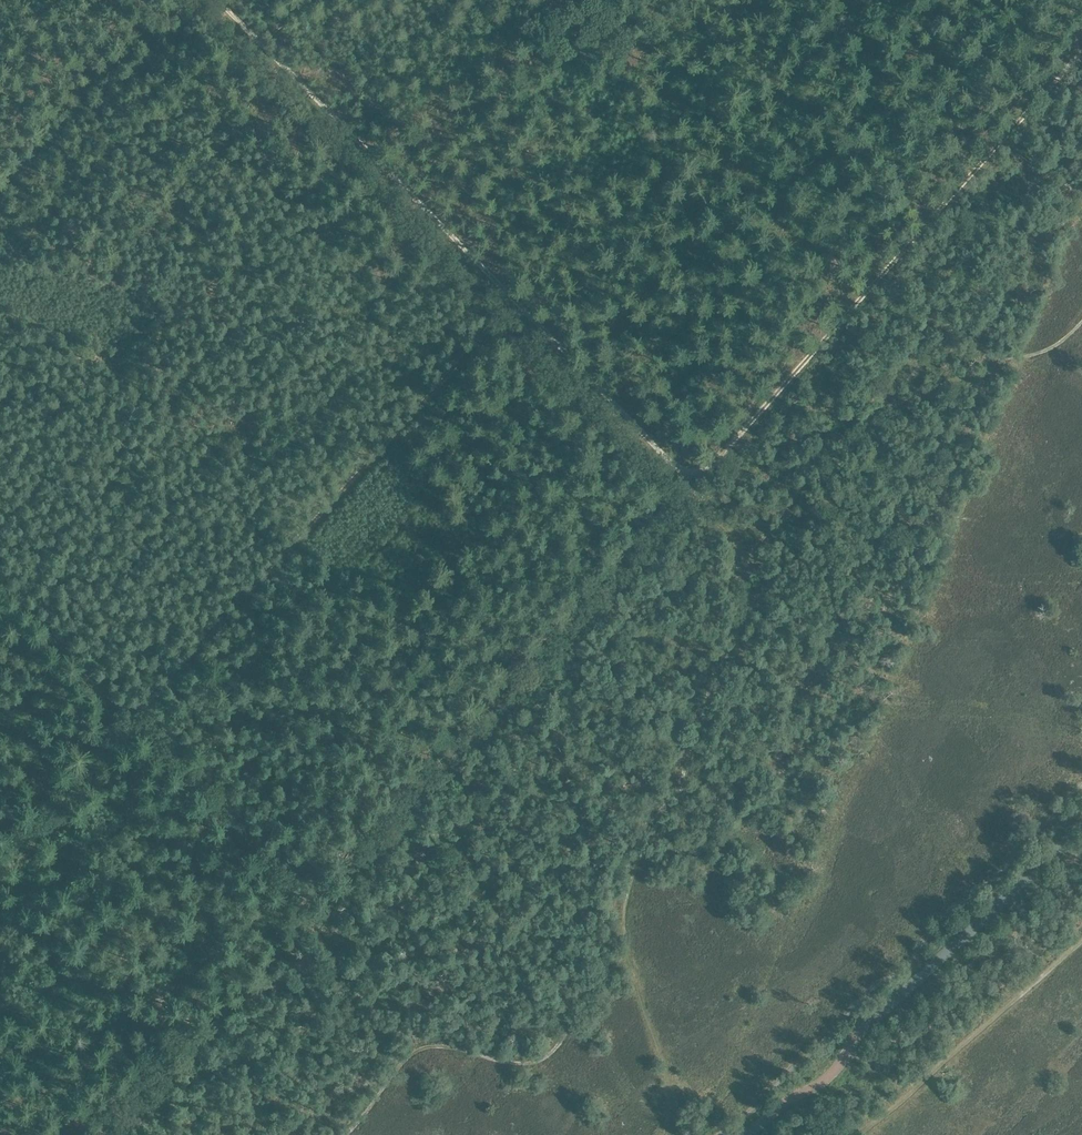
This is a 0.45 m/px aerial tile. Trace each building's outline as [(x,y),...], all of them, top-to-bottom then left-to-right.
[(944,950),(951,948),(948,941),(941,944),(944,950)]
